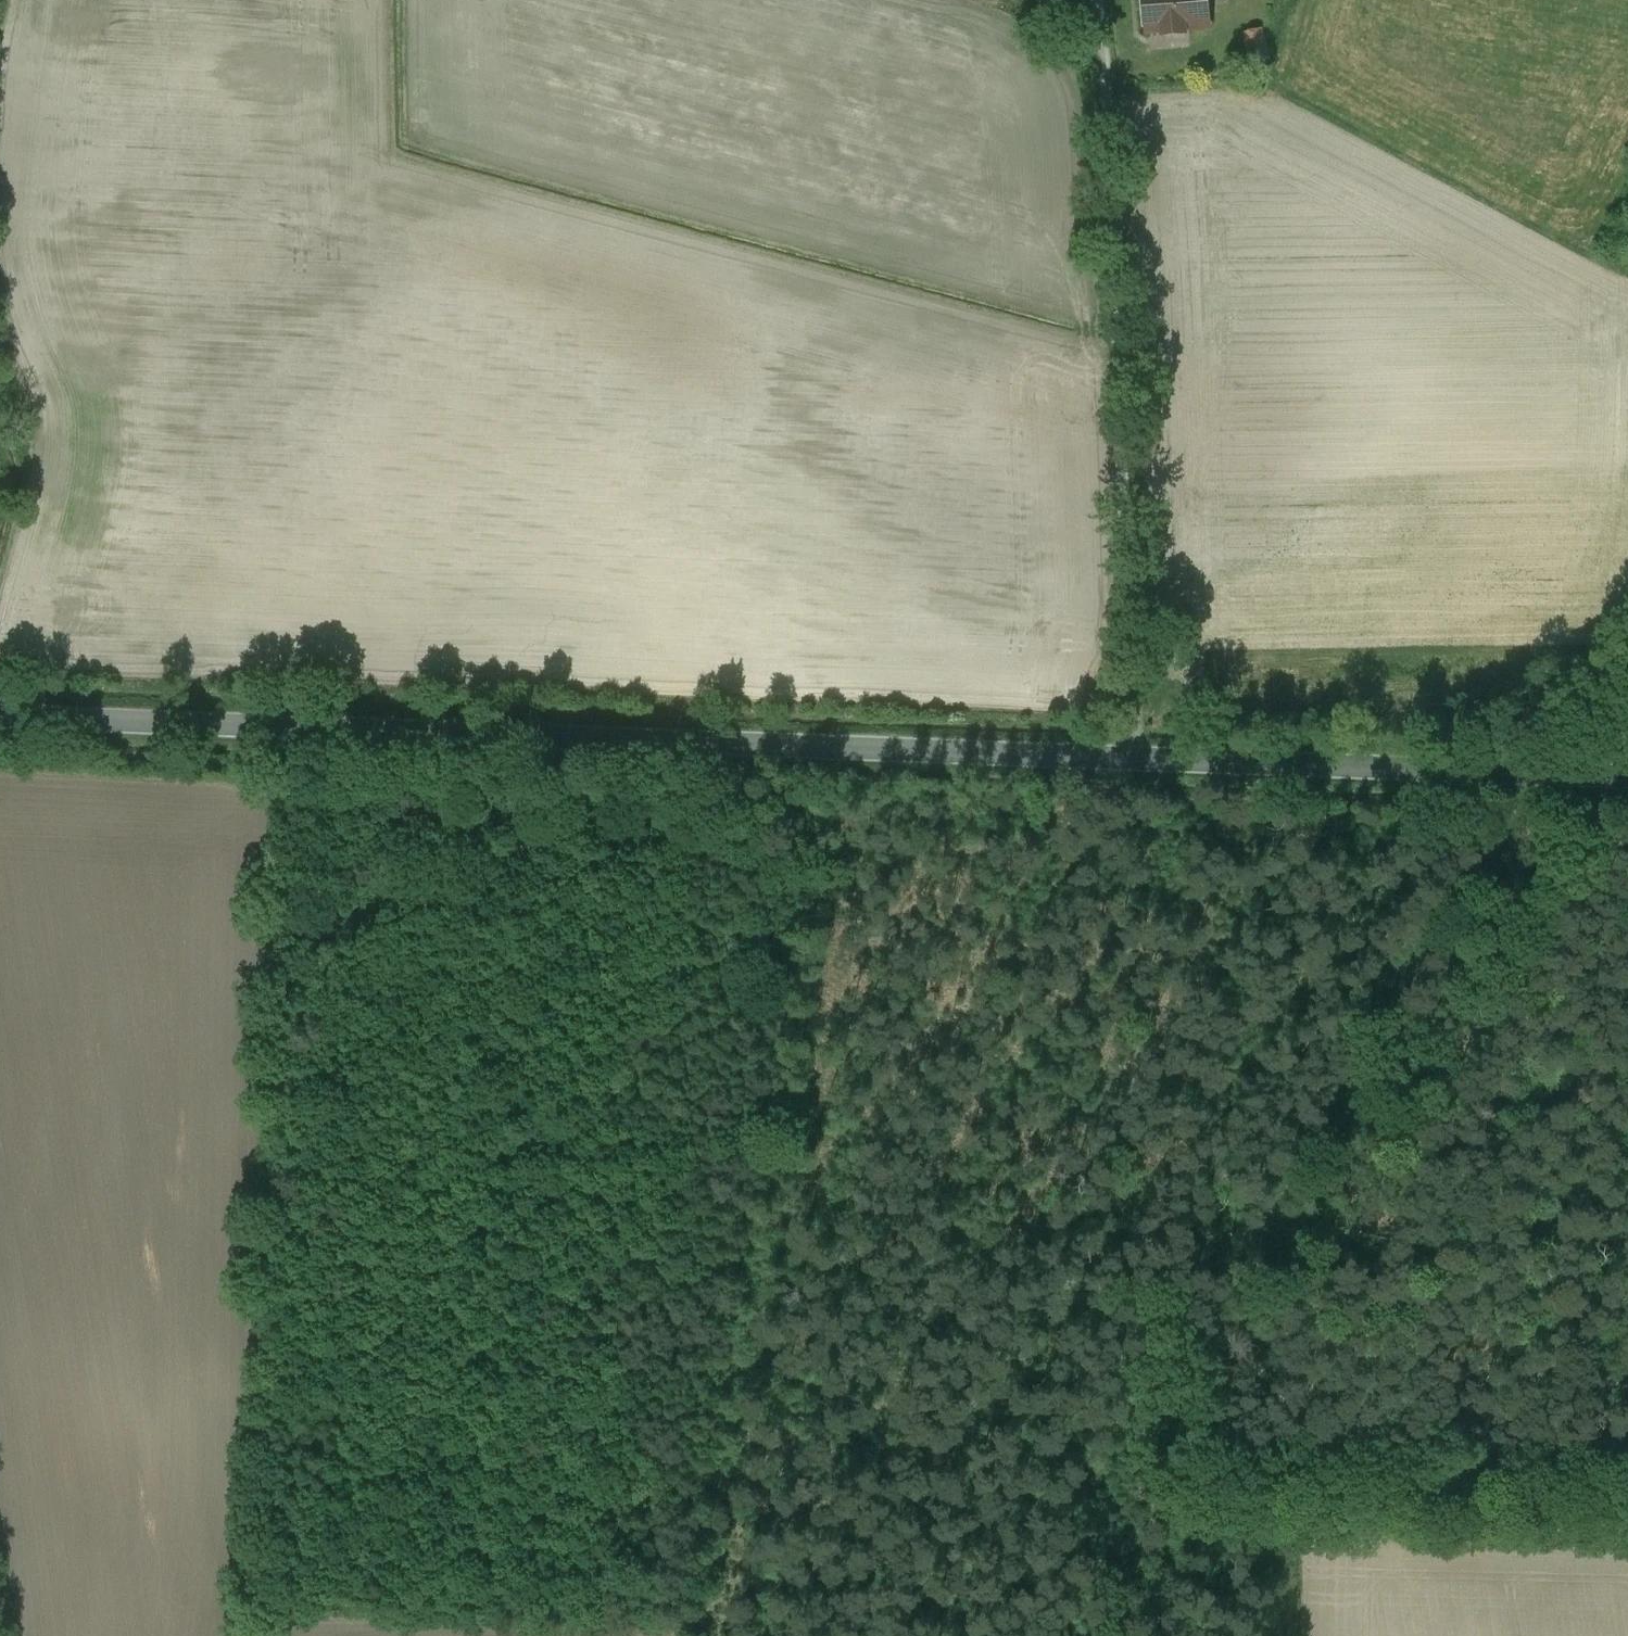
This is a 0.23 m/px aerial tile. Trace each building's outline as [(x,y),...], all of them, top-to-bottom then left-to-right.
[(1148,30),(1164,29),(1165,34),(1186,32),(1185,28),(1210,26),(1208,0),(1146,0),(1148,30)] [(1265,26),(1246,31),(1254,60),(1273,55),(1265,26)]
